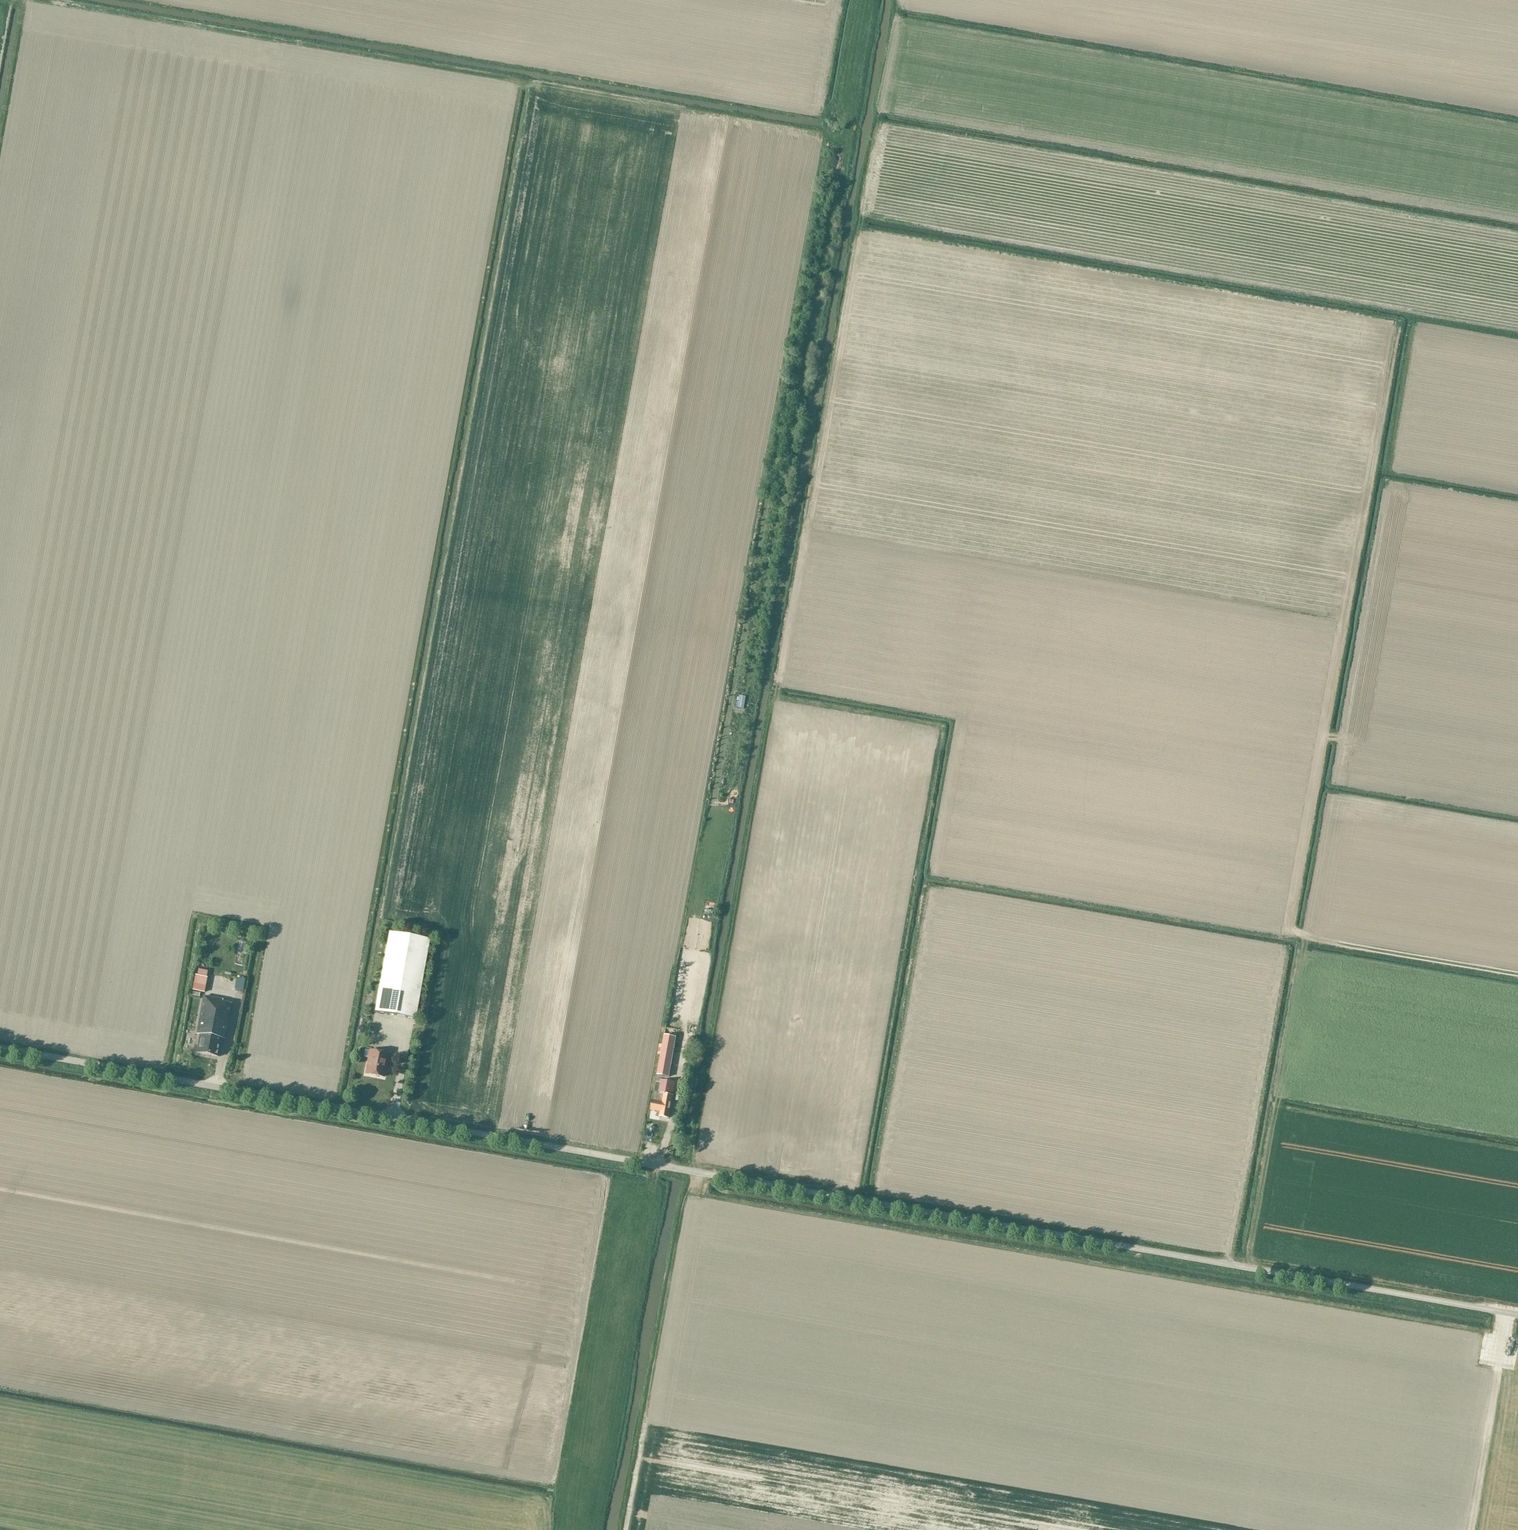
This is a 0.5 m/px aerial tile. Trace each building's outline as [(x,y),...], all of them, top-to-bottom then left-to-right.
[(389,932),(375,1011),(415,1019),(430,940),(389,932)] [(203,996),(196,1034),(200,1034),(222,1038),(221,1039),(225,1039),(232,1003),(223,1002),(223,1000),(203,996)] [(200,1034),(197,1053),(218,1057),(221,1039),(222,1038),(200,1034)] [(664,1034),(657,1074),(669,1077),(670,1071),(674,1046),(676,1037),(664,1034)] [(365,1050),(364,1058),(367,1059),(365,1074),(385,1078),(387,1067),(389,1068),(391,1054),(369,1050),(369,1051),(365,1050)] [(654,1092),(651,1110),(661,1111),(660,1116),(669,1118),(673,1095),(672,1095),(675,1081),(661,1079),(659,1093),(654,1092)]
